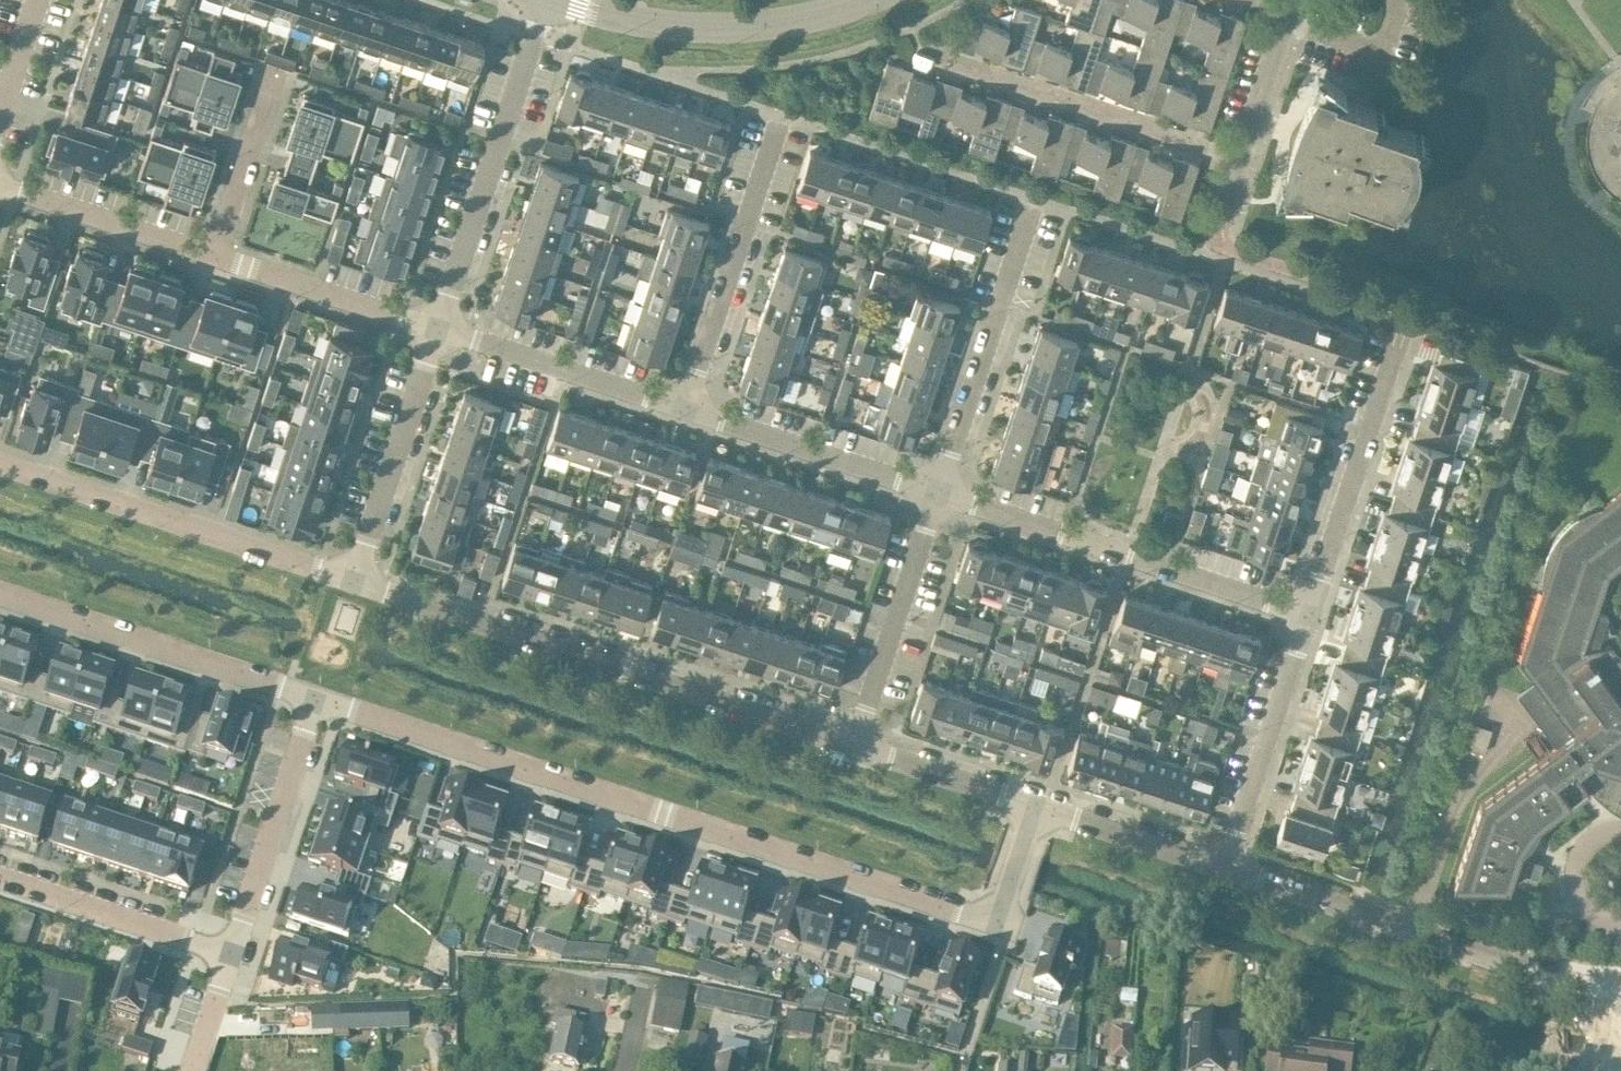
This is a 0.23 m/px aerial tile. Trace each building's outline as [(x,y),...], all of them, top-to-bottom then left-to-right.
[(142,6),(122,0),(101,0),(95,16),(134,29),(142,6)] [(188,0),(178,0),(175,8),(184,11),(188,0)] [(249,0),(225,0),(224,1),(246,9),(249,0)] [(274,0),(249,0),(246,9),(269,16),(274,0)] [(299,0),(274,0),(269,16),(291,24),(299,0)] [(324,0),(299,0),(291,24),(314,31),(324,0)] [(349,0),(324,0),(314,31),(336,38),(349,0)] [(371,7),(351,0),(349,0),(336,38),(358,46),(371,7)] [(1111,10),(1114,0),(1072,0),(1065,21),(1077,26),(1078,25),(1103,33),(1111,10)] [(1173,30),(1177,19),(1183,0),(1128,0),(1127,2),(1120,0),(1114,0),(1111,10),(1148,22),(1140,45),(1165,54),(1173,30)] [(1023,68),(1029,48),(1033,36),(1041,12),(1016,4),(1008,28),(974,17),(969,21),(967,27),(980,32),(975,46),(1009,57),(1007,63),(1023,68)] [(381,53),(394,14),(371,7),(358,46),(381,53)] [(1227,74),(1246,19),(1230,14),(1228,20),(1194,9),(1189,23),(1177,19),(1173,30),(1210,42),(1202,66),(1227,74)] [(403,60),(416,21),(394,14),(381,53),(403,60)] [(127,51),(134,29),(95,16),(88,38),(127,51)] [(425,68),(438,29),(416,21),(403,60),(425,68)] [(174,42),(179,27),(170,24),(165,39),(174,42)] [(202,38),(205,29),(190,24),(187,33),(202,38)] [(1095,57),(1103,33),(1078,25),(1077,26),(1070,49),(1033,36),(1029,48),(1042,52),(1037,66),(1071,77),(1069,83),(1085,89),(1092,69),(1095,57)] [(448,75),(461,36),(438,29),(425,68),(448,75)] [(233,49),(236,39),(222,35),(219,44),(233,49)] [(471,83),(484,44),(461,36),(448,75),(471,83)] [(120,74),(127,51),(88,38),(81,61),(120,74)] [(170,56),(174,42),(165,39),(160,53),(170,56)] [(247,53),(250,44),(236,39),(233,49),(247,53)] [(232,98),(241,72),(231,69),(235,56),(214,49),(208,68),(184,60),(189,48),(181,45),(170,78),(232,98)] [(1147,109),(1154,89),(1158,77),(1165,54),(1140,45),(1132,69),(1095,57),(1092,69),(1104,73),(1099,87),(1133,98),(1131,104),(1147,109)] [(278,63),(281,54),(267,49),(264,59),(278,63)] [(292,68),(295,59),(281,54),(278,63),(292,68)] [(112,96),(120,74),(81,61),(73,83),(112,96)] [(887,61),(868,117),(894,125),(902,101),(926,109),(918,133),(917,134),(930,139),(931,137),(939,113),(943,102),(930,97),(935,83),(901,72),(903,66),(887,61)] [(323,78),(326,69),(311,64),(308,73),(323,78)] [(1209,130),(1227,74),(1202,66),(1194,89),(1158,77),(1154,89),(1166,93),(1162,107),(1195,118),(1193,124),(1209,130)] [(159,87),(164,72),(155,69),(150,84),(159,87)] [(337,83),(340,74),(326,69),(323,78),(337,83)] [(1421,147),(1425,136),(1382,122),(1385,110),(1343,96),(1344,91),(1345,90),(1317,69),(1275,197),(1310,197),(1310,195),(1311,191),(1354,205),(1358,193),(1401,207),(1405,196),(1402,195),(1406,192),(1409,188),(1411,184),(1414,180),(1416,175),(1417,171),(1418,166),(1419,161),(1419,156),(1419,151),(1418,147),(1421,147)] [(583,116),(595,79),(590,78),(591,77),(589,73),(580,70),(576,72),(575,73),(570,71),(558,107),(556,106),(555,107),(558,108),(554,119),(566,123),(569,112),(583,116)] [(223,124),(232,98),(170,78),(159,110),(167,113),(171,100),(194,108),(192,114),(196,116),(194,124),(211,130),(214,121),(223,124)] [(368,93),(371,84),(356,79),(353,88),(368,93)] [(605,123),(617,87),(595,79),(583,116),(605,123)] [(105,119),(112,96),(73,83),(66,106),(105,119)] [(155,101),(159,87),(150,84),(146,98),(155,101)] [(382,98),(385,88),(371,84),(368,93),(382,98)] [(627,131),(639,94),(617,87),(605,123),(627,131)] [(1001,134),(1005,122),(1012,102),(996,97),(994,103),(960,92),(955,106),(943,102),(939,113),(976,125),(968,149),(993,158),(1001,134)] [(356,117),(333,110),(335,103),(304,93),(295,119),(357,140),(368,107),(360,105),(356,117)] [(412,108),(415,99),(401,94),(398,103),(412,108)] [(650,138),(662,102),(639,94),(627,131),(625,139),(647,146),(650,138)] [(426,112),(429,103),(415,99),(412,108),(426,112)] [(672,145),(684,109),(662,102),(650,138),(672,145)] [(144,132),(152,109),(140,104),(132,128),(144,132)] [(458,123),(461,114),(447,109),(444,118),(458,123)] [(695,153),(707,116),(684,109),(672,145),(693,152),(695,153)] [(1055,178),(1063,154),(1067,143),(1074,122),(1058,117),(1056,123),(1022,112),(1017,126),(1005,122),(1001,134),(1038,146),(1030,170),(1055,178)] [(716,165),(730,124),(707,116),(695,153),(693,152),(692,157),(716,165)] [(357,140),(295,119),(286,145),(291,147),(287,159),(313,168),(320,149),(343,157),(339,170),(346,172),(357,140)] [(148,144),(144,155),(207,175),(215,149),(184,139),(182,145),(159,138),(163,125),(155,122),(148,144)] [(78,165),(103,173),(116,133),(89,124),(85,138),(58,129),(57,133),(54,131),(47,151),(50,152),(49,156),(63,160),(62,164),(77,169),(78,165)] [(408,133),(396,129),(389,152),(399,155),(399,154),(439,168),(446,146),(422,138),(423,134),(409,129),(408,133)] [(374,146),(379,134),(368,130),(364,143),(374,146)] [(1126,175),(1129,163),(1136,143),(1120,138),(1118,144),(1084,133),(1080,147),(1067,143),(1063,154),(1100,166),(1092,191),(1118,199),(1126,175)] [(569,158),(573,145),(548,137),(544,150),(569,158)] [(370,159),(374,146),(364,143),(360,155),(370,159)] [(819,199),(833,158),(809,150),(796,192),(819,199)] [(591,166),(594,157),(579,152),(577,161),(591,166)] [(1180,220),(1198,163),(1182,158),(1180,164),(1146,153),(1142,167),(1129,163),(1126,175),(1162,187),(1154,211),(1180,220)] [(399,154),(399,155),(393,175),(392,176),(432,189),(439,168),(399,154)] [(198,202),(207,175),(144,155),(134,188),(140,190),(145,177),(169,185),(163,204),(189,212),(193,200),(198,202)] [(606,170),(608,162),(594,157),(591,166),(606,170)] [(841,207),(855,165),(833,158),(819,199),(841,207)] [(307,187),(313,168),(287,159),(283,172),(278,170),(269,197),(331,218),(343,184),(335,182),(331,194),(307,187)] [(570,200),(578,176),(540,163),(535,177),(537,178),(534,188),(570,200)] [(865,209),(877,173),(855,165),(841,207),(843,207),(844,202),(865,209)] [(682,186),(686,172),(674,168),(666,190),(681,195),(684,186),(682,186)] [(361,188),(365,176),(354,172),(350,185),(361,188)] [(425,210),(432,189),(392,176),(393,175),(387,173),(386,174),(379,194),(379,195),(425,210)] [(888,217),(900,180),(877,173),(865,209),(888,217)] [(633,188),(636,180),(622,175),(619,184),(633,188)] [(648,193),(651,185),(636,180),(633,188),(648,193)] [(910,224),(922,188),(900,180),(888,217),(910,224)] [(356,201),(361,188),(350,185),(346,198),(356,201)] [(695,200),(698,191),(684,186),(681,195),(695,200)] [(563,224),(570,200),(534,188),(531,198),(528,198),(524,211),(563,224)] [(931,236),(945,195),(922,188),(910,224),(931,231),(930,236),(931,236)] [(379,195),(379,194),(375,192),(368,215),(372,217),(372,216),(418,231),(425,210),(379,195)] [(953,244),(967,203),(945,195),(931,236),(953,244)] [(618,216),(622,201),(614,199),(609,213),(618,216)] [(626,219),(631,204),(622,201),(618,216),(626,219)] [(977,252),(990,210),(967,203),(953,244),(977,252)] [(700,246),(708,222),(667,209),(659,233),(664,235),(664,234),(700,246)] [(555,247),(563,224),(524,211),(519,224),(522,225),(518,235),(555,247)] [(613,230),(618,216),(609,213),(604,228),(613,230)] [(347,231),(351,218),(340,215),(336,227),(347,231)] [(411,252),(418,231),(372,216),(372,217),(365,236),(365,237),(411,252)] [(621,233),(626,219),(618,216),(613,230),(621,233)] [(807,237),(810,228),(795,224),(792,232),(807,237)] [(342,243),(347,231),(336,227),(332,240),(342,243)] [(821,242),(824,233),(810,228),(807,237),(821,242)] [(48,236),(28,230),(27,233),(24,232),(19,247),(16,246),(10,261),(14,262),(9,277),(11,278),(8,287),(31,295),(29,301),(43,306),(57,265),(44,260),(51,241),(47,240),(48,236)] [(693,268),(700,246),(664,234),(664,235),(657,256),(693,268)] [(1081,281),(1093,244),(1089,242),(1089,241),(1087,237),(1079,234),(1075,236),(1074,238),(1069,236),(1057,271),(1055,270),(1054,272),(1081,281)] [(365,237),(365,236),(361,235),(354,258),(365,262),(364,265),(378,270),(379,266),(403,274),(411,252),(365,237)] [(547,271),(555,247),(518,235),(515,246),(513,245),(508,258),(547,271)] [(850,251),(852,243),(840,239),(834,255),(849,260),(852,251),(850,251)] [(598,262),(603,247),(594,244),(589,259),(598,262)] [(1104,288),(1116,251),(1093,244),(1081,281),(1104,288)] [(818,284),(826,261),(784,247),(776,271),(818,284)] [(100,317),(109,290),(97,286),(101,275),(106,259),(102,258),(103,255),(83,248),(82,251),(79,250),(74,264),(71,263),(66,278),(69,279),(63,298),(65,299),(62,308),(99,321),(100,321),(101,317),(100,317)] [(615,267),(619,253),(611,250),(606,264),(615,267)] [(863,265),(866,256),(852,251),(849,260),(863,265)] [(1126,295),(1138,259),(1116,251),(1104,288),(1126,295)] [(693,268),(657,256),(644,252),(637,274),(649,279),(686,291),(693,268)] [(896,267),(899,258),(885,253),(882,262),(896,267)] [(539,295),(547,271),(508,258),(504,272),(506,273),(503,283),(539,295)] [(911,271),(913,263),(899,258),(896,267),(911,271)] [(593,276),(598,262),(589,259),(585,273),(593,276)] [(1149,303),(1161,266),(1138,259),(1126,295),(1149,303)] [(610,282),(615,267),(606,264),(601,279),(610,282)] [(138,329),(156,276),(153,275),(155,271),(135,265),(134,268),(130,267),(125,283),(121,294),(109,290),(100,317),(101,317),(138,329)] [(1171,310),(1183,273),(1161,266),(1149,303),(1171,310)] [(941,281),(944,273),(929,268),(926,277),(941,281)] [(823,286),(818,284),(776,271),(769,293),(816,309),(823,286)] [(1196,317),(1208,282),(1202,280),(1203,278),(1201,274),(1192,272),(1188,274),(1187,275),(1183,273),(1171,310),(1198,319),(1198,318),(1196,317)] [(173,311),(177,300),(182,284),(178,283),(179,280),(160,273),(158,277),(156,276),(138,329),(177,342),(185,315),(173,311)] [(955,286),(958,278),(944,273),(941,281),(955,286)] [(678,313),(686,291),(649,279),(642,301),(678,313)] [(531,319),(539,295),(503,283),(499,293),(497,292),(492,307),(531,319)] [(864,300),(869,285),(860,283),(856,297),(864,300)] [(872,302),(877,288),(869,285),(864,300),(872,302)] [(1230,350),(1248,295),(1225,287),(1213,325),(1229,330),(1223,347),(1230,350)] [(215,354),(232,301),(230,300),(231,297),(211,290),(210,294),(206,292),(204,301),(198,319),(185,315),(177,342),(215,354)] [(582,309),(587,295),(579,292),(574,306),(582,309)] [(952,329),(959,305),(918,292),(910,315),(952,329)] [(809,331),(816,309),(769,293),(762,316),(798,328),(809,331)] [(600,312),(605,297),(596,295),(591,309),(600,312)] [(1258,340),(1271,302),(1248,295),(1230,350),(1237,352),(1243,335),(1258,340)] [(859,314),(864,300),(856,297),(851,312),(859,314)] [(254,367),(263,340),(250,336),(253,325),(258,310),(255,308),(256,305),(236,299),(235,302),(232,301),(215,354),(254,367)] [(867,317),(872,302),(864,300),(859,314),(867,317)] [(671,335),(678,313),(642,301),(635,322),(634,323),(671,335)] [(1272,373),(1293,310),(1271,302),(1258,340),(1274,345),(1264,375),(1271,377),(1272,373)] [(574,336),(582,309),(574,306),(565,333),(574,336)] [(595,327),(600,312),(591,309),(586,324),(595,327)] [(1067,323),(1070,314),(1056,310),(1053,318),(1067,323)] [(1303,355),(1315,317),(1293,310),(1272,373),(1279,375),(1288,350),(1303,355)] [(1070,314),(1067,323),(1082,328),(1090,330),(1093,320),(1086,317),(1085,319),(1070,314)] [(37,337),(43,319),(33,315),(31,321),(16,316),(12,329),(37,337)] [(944,351),(952,329),(910,315),(910,316),(915,318),(908,339),(944,351)] [(791,350),(798,328),(762,316),(754,338),(791,350)] [(1320,379),(1338,325),(1315,317),(1303,355),(1319,360),(1313,377),(1320,379)] [(663,359),(671,335),(634,323),(635,322),(630,321),(622,345),(663,359)] [(1112,338),(1115,329),(1101,324),(1098,333),(1112,338)] [(1349,370),(1361,332),(1338,325),(1320,379),(1327,382),(1333,364),(1349,370)] [(845,343),(850,329),(842,326),(837,340),(845,343)] [(1069,365),(1078,340),(1039,327),(1034,342),(1036,343),(1033,353),(1069,365)] [(33,349),(37,337),(12,329),(8,341),(33,349)] [(1127,342),(1130,334),(1115,329),(1112,338),(1127,342)] [(291,346),(295,334),(285,330),(281,343),(291,346)] [(330,334),(322,356),(322,357),(365,371),(370,359),(368,358),(371,347),(345,339),(347,335),(333,331),(332,334),(330,334)] [(862,349),(867,334),(858,331),(853,346),(862,349)] [(784,371),(791,350),(754,338),(747,360),(788,374),(789,373),(784,371)] [(937,373),(944,351),(908,339),(900,361),(937,373)] [(1157,352),(1160,344),(1146,339),(1143,348),(1157,352)] [(263,340),(256,362),(266,366),(273,344),(263,340)] [(841,358),(845,343),(837,340),(832,355),(841,358)] [(287,359),(291,346),(281,343),(276,355),(287,359)] [(1117,358),(1120,349),(1105,344),(1103,353),(1117,358)] [(1172,357),(1175,349),(1160,344),(1157,352),(1172,357)] [(857,363),(862,349),(853,346),(848,360),(857,363)] [(1469,402),(1481,364),(1441,351),(1437,364),(1436,363),(1434,369),(1431,368),(1424,388),(1469,402)] [(1062,389),(1069,365),(1033,353),(1029,363),(1027,362),(1023,376),(1062,389)] [(361,384),(365,371),(322,357),(322,356),(316,354),(316,355),(308,377),(356,393),(359,384),(361,384)] [(781,398),(788,374),(747,360),(739,384),(781,398)] [(929,396),(937,373),(900,361),(893,384),(929,396)] [(21,373),(0,366),(0,403),(10,406),(21,373)] [(831,388),(835,374),(827,371),(822,385),(831,388)] [(76,391),(77,391),(78,387),(77,387),(41,375),(37,385),(35,384),(29,402),(25,401),(20,417),(24,418),(19,432),(23,433),(22,436),(41,443),(42,439),(46,440),(51,426),(55,414),(67,418),(76,391)] [(276,391),(280,378),(270,375),(266,388),(276,391)] [(847,394),(852,379),(843,376),(839,391),(847,394)] [(1054,412),(1062,389),(1023,376),(1018,389),(1021,390),(1017,400),(1054,412)] [(1105,393),(1110,378),(1102,376),(1097,390),(1105,393)] [(356,393),(308,377),(301,400),(301,401),(307,403),(307,402),(351,416),(355,404),(353,403),(356,393)] [(922,418),(929,396),(893,384),(886,405),(881,403),(881,405),(922,418)] [(826,403),(831,388),(822,385),(817,400),(826,403)] [(272,404),(276,391),(266,388),(262,400),(272,404)] [(1457,440),(1469,402),(1424,388),(1418,407),(1421,409),(1419,414),(1420,415),(1416,426),(1457,440)] [(96,457),(114,404),(77,391),(76,391),(67,418),(79,422),(73,440),(70,449),(74,450),(73,453),(93,460),(94,456),(96,457)] [(497,430),(505,405),(464,391),(456,415),(493,427),(492,428),(497,430)] [(837,425),(847,394),(839,391),(828,422),(837,425)] [(1046,436),(1054,412),(1017,400),(1014,410),(1011,409),(1007,423),(1046,436)] [(1322,425),(1310,421),(1312,414),(1275,401),(1265,432),(1315,448),(1322,425)] [(346,429),(351,416),(307,402),(307,403),(300,423),(300,424),(341,438),(345,428),(346,429)] [(1504,402),(1500,414),(1512,417),(1516,405),(1504,402)] [(143,443),(152,416),(114,404),(96,457),(99,458),(98,461),(117,468),(118,464),(122,466),(125,457),(131,439),(143,443)] [(914,442),(922,418),(881,405),(873,428),(914,442)] [(1227,407),(1223,419),(1231,421),(1235,409),(1227,407)] [(570,452),(582,415),(559,408),(545,449),(570,457),(572,452),(570,452)] [(1095,426),(1100,411),(1091,408),(1086,423),(1095,426)] [(486,449),(492,428),(493,427),(456,415),(449,437),(486,449)] [(593,459),(605,423),(582,415),(570,452),(572,452),(593,459)] [(187,439),(188,439),(191,429),(190,429),(152,416),(143,443),(155,447),(152,459),(147,474),(150,475),(149,478),(169,485),(170,481),(173,482),(187,439)] [(262,436),(266,423),(255,420),(251,432),(262,436)] [(341,438),(300,424),(300,423),(290,420),(290,421),(282,443),(282,444),(286,445),(336,461),(340,448),(338,448),(341,438)] [(615,467),(627,430),(605,423),(593,459),(615,467)] [(1005,437),(1002,447),(1038,459),(1048,463),(1056,439),(1046,436),(1007,423),(1002,436),(1005,437)] [(1090,440),(1095,426),(1086,423),(1081,437),(1090,440)] [(537,441),(541,427),(533,424),(528,439),(537,441)] [(1444,477),(1457,440),(1416,426),(1412,438),(1411,438),(1409,444),(1406,443),(1400,462),(1444,477)] [(1220,428),(1215,441),(1223,444),(1228,430),(1220,428)] [(187,439),(173,482),(175,483),(174,487),(194,493),(195,490),(199,491),(204,475),(207,464),(220,469),(229,442),(215,437),(191,429),(188,439),(187,439)] [(638,474),(650,438),(627,430),(615,467),(638,474)] [(1307,471),(1315,448),(1265,432),(1260,430),(1258,437),(1275,443),(1270,458),(1307,471)] [(257,448),(262,436),(251,432),(247,445),(257,448)] [(478,472),(486,449),(449,437),(442,460),(478,472)] [(660,482),(672,445),(650,438),(638,474),(659,481),(660,482)] [(532,456),(537,441),(528,439),(523,453),(532,456)] [(332,474),(336,461),(286,445),(279,467),(327,483),(330,473),(332,474)] [(682,494),(695,453),(672,445),(660,482),(659,481),(657,486),(682,494)] [(1048,463),(1038,459),(1002,447),(998,457),(996,457),(991,471),(1040,487),(1048,463)] [(1223,466),(1227,453),(1213,448),(1209,461),(1223,466)] [(1300,493),(1307,471),(1270,458),(1258,454),(1250,477),(1300,493)] [(1079,473),(1084,458),(1075,456),(1071,470),(1079,473)] [(719,501),(731,465),(708,457),(695,498),(719,506),(721,501),(719,501)] [(471,494),(478,472),(442,460),(434,482),(471,494)] [(1432,514),(1444,477),(1400,462),(1393,482),(1397,483),(1395,489),(1396,489),(1392,501),(1432,514)] [(247,481),(251,468),(240,465),(236,477),(247,481)] [(742,508),(754,472),(731,465),(719,501),(721,501),(742,508)] [(327,483),(279,467),(271,489),(321,506),(325,493),(323,492),(327,483)] [(522,486),(526,472),(518,469),(513,483),(522,486)] [(1074,487),(1079,473),(1071,470),(1066,485),(1074,487)] [(764,516),(776,479),(754,472),(742,508),(764,516)] [(1204,472),(1199,487),(1215,492),(1221,477),(1204,472)] [(243,493),(247,481),(236,477),(232,490),(243,493)] [(1293,516),(1300,493),(1250,477),(1243,499),(1255,503),(1293,516)] [(787,523),(799,487),(776,479),(764,516),(787,523)] [(1487,491),(1489,483),(1482,481),(1479,488),(1487,491)] [(479,497),(471,494),(434,482),(427,505),(472,519),(479,497)] [(517,501),(522,486),(513,483),(508,498),(517,501)] [(555,498),(558,490),(543,485),(541,494),(555,498)] [(809,531),(821,494),(799,487),(787,523),(809,531)] [(1484,499),(1487,491),(1479,488),(1477,496),(1484,499)] [(317,519),(321,506),(271,489),(264,513),(272,515),(271,519),(284,523),(286,520),(311,528),(315,518),(317,519)] [(570,503),(572,495),(558,490),(555,498),(570,503)] [(1536,832),(1537,829),(1538,826),(1589,788),(1580,775),(1596,763),(1616,769),(1609,793),(1617,800),(1620,802),(1620,648),(1618,647),(1612,640),(1588,644),(1610,577),(1620,568),(1620,492),(1602,506),(1597,508),(1592,510),(1586,512),(1581,514),(1577,517),(1572,521),(1567,525),(1562,530),(1558,535),(1554,540),(1551,545),(1548,551),(1546,557),(1544,563),(1538,593),(1518,661),(1533,681),(1517,693),(1556,745),(1480,802),(1452,887),(1509,887),(1522,849),(1528,844),(1530,841),(1532,838),(1534,835),(1536,832)] [(831,538),(843,501),(821,494),(809,531),(831,538)] [(614,518),(619,503),(605,498),(603,504),(600,513),(614,518)] [(600,513),(603,504),(588,500),(585,508),(600,513)] [(831,538),(828,548),(850,556),(852,550),(866,509),(843,501),(831,538)] [(1420,552),(1432,514),(1392,501),(1388,513),(1387,513),(1385,519),(1381,517),(1375,537),(1420,552)] [(550,515),(552,506),(538,502),(535,510),(550,515)] [(1285,538),(1293,516),(1255,503),(1250,519),(1233,513),(1231,520),(1285,538)] [(465,540),(472,519),(427,505),(419,527),(469,543),(469,542),(465,540)] [(564,520),(567,511),(552,506),(550,515),(564,520)] [(1193,507),(1189,519),(1202,523),(1206,511),(1193,507)] [(876,558),(889,517),(866,509),(852,550),(876,558)] [(1175,527),(1179,515),(1166,511),(1162,523),(1175,527)] [(507,531),(512,517),(503,514),(498,528),(507,531)] [(594,530),(597,521),(583,516),(580,525),(594,530)] [(643,532),(646,524),(632,519),(629,527),(643,532)] [(1277,561),(1285,538),(1231,520),(1228,527),(1245,533),(1240,549),(1277,561)] [(609,535),(612,526),(597,521),(594,530),(609,535)] [(676,533),(646,524),(643,532),(658,537),(673,542),(676,533)] [(460,568),(469,543),(419,527),(418,531),(417,531),(413,533),(410,542),(412,546),(413,546),(411,552),(447,563),(446,566),(447,566),(448,564),(460,568)] [(641,540),(643,532),(629,527),(626,535),(641,540)] [(502,546),(507,531),(498,528),(493,543),(502,546)] [(703,552),(707,539),(677,529),(676,533),(673,542),(688,547),(703,552)] [(1187,529),(1184,540),(1194,543),(1196,538),(1193,531),(1187,529)] [(655,545),(658,537),(643,532),(641,540),(655,545)] [(1407,589),(1420,552),(1375,537),(1369,557),(1372,558),(1370,564),(1371,564),(1367,576),(1407,589)] [(717,557),(721,544),(707,539),(703,552),(717,557)] [(525,589),(537,553),(538,554),(540,548),(515,540),(502,582),(525,589)] [(980,587),(992,550),(988,549),(988,548),(986,544),(978,541),(973,543),(973,544),(968,542),(956,578),(954,577),(953,578),(980,587)] [(673,542),(668,557),(697,566),(699,562),(703,552),(688,547),(673,542)] [(537,553),(525,589),(547,597),(562,552),(561,552),(541,545),(540,548),(538,554),(537,553)] [(491,578),(499,554),(487,549),(478,574),(491,578)] [(1003,594),(1015,558),(992,550),(980,587),(1003,594)] [(748,564),(751,556),(737,551),(734,559),(748,564)] [(570,604),(585,560),(562,552),(547,597),(570,604)] [(714,566),(717,557),(703,552),(699,562),(714,566)] [(763,569),(765,560),(751,556),(748,564),(763,569)] [(1025,602),(1037,565),(1015,558),(1003,594),(1025,602)] [(592,612),(607,567),(606,567),(604,575),(583,568),(585,560),(570,604),(592,612)] [(1025,602),(1021,614),(1043,622),(1048,609),(1060,573),(1037,565),(1025,602)] [(743,579),(746,570),(732,566),(729,574),(743,579)] [(793,579),(796,570),(781,566),(778,574),(793,579)] [(615,619),(627,583),(625,582),(627,577),(628,578),(629,574),(607,567),(592,612),(615,619)] [(758,584),(761,575),(746,570),(743,579),(758,584)] [(807,584),(810,575),(796,570),(793,579),(807,584)] [(841,585),(843,577),(829,572),(823,589),(838,594),(841,585)] [(1048,609),(1043,622),(1066,629),(1070,617),(1082,580),(1060,573),(1048,609)] [(1395,626),(1407,589),(1367,576),(1363,588),(1362,587),(1360,593),(1357,592),(1350,612),(1395,626)] [(652,585),(628,578),(627,577),(625,582),(627,583),(615,619),(638,627),(652,585)] [(1070,617),(1066,629),(1093,638),(1097,624),(1095,623),(1106,588),(1101,586),(1102,585),(1099,581),(1091,578),(1087,580),(1086,581),(1082,580),(1070,617)] [(783,582),(778,599),(786,601),(788,594),(791,585),(783,582)] [(803,599),(806,590),(791,585),(788,594),(803,599)] [(852,599),(855,590),(841,585),(838,594),(852,599)] [(674,639),(686,602),(688,603),(689,598),(664,590),(651,631),(674,639)] [(1450,603),(1452,595),(1444,592),(1441,600),(1450,603)] [(1132,649),(1147,602),(1124,594),(1108,642),(1132,649)] [(833,609),(836,600),(821,595),(818,604),(833,609)] [(837,601),(833,614),(844,618),(848,605),(837,601)] [(709,610),(688,603),(686,602),(674,639),(697,646),(709,610)] [(1157,647),(1170,609),(1147,602),(1132,649),(1127,663),(1134,665),(1142,641),(1157,647)] [(1441,602),(1436,616),(1446,620),(1451,606),(1441,602)] [(943,609),(938,624),(965,634),(968,625),(953,620),(956,613),(943,609)] [(1174,671),(1192,616),(1170,609),(1157,647),(1173,652),(1167,669),(1174,671)] [(719,653),(731,617),(709,610),(697,646),(719,653)] [(1383,664),(1395,626),(1350,612),(1344,631),(1347,632),(1345,638),(1346,639),(1342,650),(1383,664)] [(1202,661),(1215,624),(1192,616),(1174,671),(1181,674),(1187,655),(1202,661)] [(741,661),(753,624),(731,617),(719,653),(741,661)] [(764,668),(776,632),(753,624),(741,661),(764,668)] [(1219,685),(1237,631),(1215,624),(1202,661),(1218,666),(1212,683),(1219,685)] [(987,641),(990,632),(968,625),(965,634),(987,641)] [(11,635),(0,631),(0,669),(11,635)] [(1216,694),(1213,704),(1219,707),(1223,696),(1230,677),(1246,682),(1260,639),(1237,631),(1219,685),(1216,694)] [(786,676),(798,639),(776,632),(764,668),(786,676)] [(962,642),(935,633),(932,641),(959,650),(962,642)] [(40,677),(27,673),(36,647),(26,644),(27,640),(11,635),(0,669),(0,694),(31,704),(40,677)] [(1023,657),(1029,640),(1014,635),(1011,644),(1008,652),(1023,657)] [(821,647),(819,646),(798,639),(786,676),(809,683),(821,647)] [(1008,652),(1011,644),(997,639),(994,648),(1008,652)] [(832,691),(846,649),(821,641),(819,646),(821,647),(809,683),(832,691)] [(974,655),(977,647),(962,642),(959,650),(974,655)] [(1006,661),(1008,652),(994,648),(991,656),(1006,661)] [(1055,663),(1057,654),(1043,650),(1040,658),(1055,663)] [(1370,701),(1383,664),(1342,650),(1339,662),(1338,662),(1336,668),(1332,667),(1326,686),(1370,701)] [(1020,666),(1023,657),(1008,652),(1006,661),(1020,666)] [(1069,668),(1072,659),(1057,654),(1055,663),(1069,668)] [(69,717),(88,660),(72,655),(71,658),(61,655),(52,681),(40,677),(31,704),(69,717)] [(107,730),(116,703),(104,699),(112,672),(102,669),(103,665),(88,660),(69,717),(70,717),(73,707),(97,715),(93,725),(107,730)] [(1049,680),(1052,671),(1037,667),(1035,675),(1049,680)] [(1079,680),(1052,671),(1049,680),(1076,689),(1079,680)] [(1110,674),(1108,682),(1120,686),(1124,673),(1117,671),(1110,674)] [(935,725),(947,688),(920,679),(919,680),(922,681),(910,717),(916,718),(915,720),(917,724),(926,727),(930,725),(930,723),(935,725)] [(145,742),(164,685),(148,680),(147,684),(137,680),(128,707),(116,703),(107,730),(145,742)] [(180,691),(164,685),(145,742),(184,755),(193,728),(180,724),(189,697),(178,694),(180,691)] [(1092,685),(1088,697),(1098,700),(1102,688),(1092,685)] [(969,696),(957,732),(980,740),(992,703),(995,694),(973,686),(969,696)] [(1358,738),(1370,701),(1326,686),(1319,706),(1323,707),(1321,713),(1322,713),(1318,725),(1358,738)] [(957,732),(969,696),(947,688),(935,725),(957,732)] [(1002,747),(1017,701),(995,694),(992,703),(980,740),(1002,747)] [(1118,695),(1114,707),(1123,710),(1127,698),(1118,695)] [(1024,754),(1037,718),(1040,708),(1017,701),(1002,747),(1024,754)] [(197,726),(188,753),(203,758),(205,752),(240,763),(255,716),(219,704),(210,731),(197,726)] [(1049,763),(1061,727),(1063,728),(1064,727),(1037,718),(1024,754),(1029,756),(1028,757),(1030,761),(1039,764),(1043,762),(1044,761),(1049,763)] [(1090,776),(1105,730),(1108,721),(1101,719),(1095,736),(1079,731),(1067,768),(1090,776)] [(1208,723),(1202,740),(1212,743),(1217,726),(1208,723)] [(1346,776),(1358,738),(1318,725),(1314,737),(1313,737),(1311,742),(1308,741),(1301,761),(1346,776)] [(1112,783),(1125,746),(1127,737),(1105,730),(1090,776),(1112,783)] [(1135,791),(1153,736),(1146,734),(1140,751),(1125,746),(1112,783),(1135,791)] [(1157,798),(1169,761),(1154,756),(1160,738),(1153,736),(1135,791),(1157,798)] [(13,755),(17,744),(4,740),(1,750),(13,755)] [(1397,742),(1394,751),(1401,753),(1404,745),(1397,742)] [(363,788),(368,790),(363,805),(393,815),(398,799),(390,797),(399,770),(369,760),(369,757),(368,757),(369,753),(346,746),(335,779),(349,783),(348,785),(363,789),(363,788)] [(1195,758),(1197,751),(1190,748),(1185,766),(1169,761),(1157,798),(1179,805),(1195,758)] [(40,764),(44,753),(31,749),(28,759),(40,764)] [(53,768),(56,757),(44,753),(40,764),(53,768)] [(1203,813),(1215,776),(1218,765),(1195,758),(1179,805),(1203,813)] [(102,776),(105,766),(89,760),(85,771),(102,776)] [(1334,813),(1346,776),(1301,761),(1295,781),(1298,782),(1296,788),(1297,788),(1293,800),(1334,813)] [(140,764),(135,777),(157,784),(161,771),(140,764)] [(114,780),(118,770),(105,766),(102,776),(114,780)] [(13,779),(0,774),(0,819),(13,779)] [(179,777),(175,790),(187,794),(191,781),(179,777)] [(30,795),(11,789),(14,779),(13,779),(0,819),(0,831),(16,836),(30,795)] [(144,798),(148,788),(135,783),(132,794),(144,798)] [(461,850),(480,793),(449,783),(442,806),(445,807),(445,808),(447,809),(445,815),(426,809),(416,839),(437,846),(438,842),(461,850)] [(157,802),(160,792),(148,788),(144,798),(157,802)] [(501,867),(511,837),(497,833),(502,818),(501,817),(507,799),(489,793),(488,797),(481,794),(481,793),(480,793),(461,850),(462,850),(463,849),(487,857),(485,862),(501,867)] [(37,843),(51,802),(30,795),(16,836),(37,843)] [(189,813),(193,802),(180,798),(177,809),(189,813)] [(1321,851),(1334,813),(1293,800),(1289,811),(1288,811),(1287,817),(1283,816),(1276,836),(1321,851)] [(202,817),(205,806),(193,802),(189,813),(202,817)] [(76,856),(92,805),(89,814),(73,809),(66,807),(52,848),(76,856)] [(98,863),(115,812),(92,805),(76,856),(98,863)] [(387,831),(393,815),(363,805),(359,819),(344,814),(343,815),(325,809),(319,827),(323,828),(320,836),(369,852),(377,828),(387,831)] [(544,875),(562,821),(553,819),(555,815),(537,809),(531,827),(530,827),(525,842),(511,837),(501,867),(518,872),(519,867),(544,875)] [(120,871),(137,819),(133,829),(112,822),(116,812),(115,812),(98,863),(120,871)] [(1371,818),(1369,825),(1379,828),(1384,815),(1377,813),(1371,818)] [(143,878),(160,827),(137,819),(120,871),(143,878)] [(583,894),(593,864),(579,860),(584,845),(583,845),(589,826),(571,820),(570,824),(562,821),(544,875),(569,884),(567,889),(583,894)] [(165,885),(182,834),(181,834),(178,844),(157,837),(160,827),(143,878),(165,885)] [(205,842),(182,834),(165,885),(188,893),(205,842)] [(369,854),(369,852),(320,836),(317,845),(314,843),(308,861),(326,867),(326,868),(341,873),(336,887),(366,897),(371,881),(356,876),(364,852),(369,854)] [(625,904),(644,847),(643,847),(643,848),(635,846),(637,842),(619,836),(613,854),(612,854),(607,869),(593,864),(583,894),(599,899),(600,894),(625,902),(624,904),(625,904)] [(668,922),(677,892),(659,886),(661,878),(667,880),(675,857),(644,847),(625,904),(650,912),(648,916),(668,922)] [(1338,860),(1334,873),(1355,881),(1360,868),(1338,860)] [(710,931),(728,876),(720,874),(721,870),(704,864),(698,882),(696,882),(691,897),(677,892),(668,922),(683,927),(685,922),(710,931)] [(750,949),(759,919),(746,915),(751,900),(749,900),(755,881),(738,875),(737,879),(728,876),(710,931),(736,939),(734,944),(750,949)] [(356,911),(361,912),(366,897),(336,887),(332,901),(322,898),(322,899),(302,892),(299,902),(295,900),(289,918),(348,938),(356,911)] [(795,960),(813,903),(783,893),(775,916),(781,918),(778,926),(759,919),(750,949),(769,955),(770,952),(795,960)] [(834,977),(844,947),(830,943),(835,928),(834,928),(840,909),(822,903),(821,907),(814,905),(814,903),(813,903),(795,960),(796,960),(796,959),(820,967),(819,972),(834,977)] [(877,986),(895,932),(887,929),(888,925),(870,919),(864,938),(863,937),(858,952),(844,947),(834,977),(850,982),(851,977),(877,986)] [(916,1005),(926,975),(912,970),(917,955),(916,955),(922,936),(904,931),(903,934),(895,932),(877,986),(878,986),(881,976),(906,984),(901,999),(916,1004),(916,1005)] [(1075,971),(1083,948),(1050,937),(1045,951),(1044,950),(1039,965),(1040,965),(1039,971),(1023,966),(1014,995),(1030,1000),(1031,997),(1057,1006),(1069,971),(1071,971),(1072,970),(1075,971)] [(15,938),(12,946),(25,950),(27,942),(15,938)] [(295,983),(295,981),(321,989),(330,963),(343,967),(348,951),(318,941),(313,957),(308,955),(309,954),(294,949),(294,950),(280,946),(269,979),(292,986),(293,983),(295,983)] [(561,959),(566,946),(566,945),(555,942),(551,955),(561,959)] [(561,959),(573,960),(575,946),(566,946),(561,959)] [(940,979),(926,975),(916,1005),(958,1019),(979,955),(962,949),(960,953),(951,950),(944,970),(943,970),(940,979)] [(657,955),(652,968),(667,972),(672,955),(658,950),(657,955)] [(131,958),(112,1014),(139,1023),(143,1011),(144,1011),(149,996),(148,995),(158,967),(153,966),(154,965),(135,959),(135,960),(131,958)] [(729,970),(724,984),(737,986),(741,974),(729,970)] [(60,995),(64,977),(43,972),(39,991),(60,995)] [(611,982),(600,980),(596,996),(608,999),(611,982)] [(688,988),(662,983),(652,1028),(679,1034),(688,988)] [(696,1006),(721,1012),(725,994),(699,989),(696,1006)] [(407,1005),(378,1006),(379,1030),(408,1029),(407,1005)] [(333,1031),(379,1030),(378,1006),(332,1007),(333,1031)] [(327,1007),(311,1007),(311,1024),(328,1023),(327,1007)] [(579,1067),(588,1019),(556,1012),(552,1027),(558,1028),(551,1062),(560,1064),(561,1063),(579,1067)] [(1189,1070),(1233,1070),(1236,1029),(1229,1028),(1229,1024),(1192,1022),(1189,1070)] [(798,1023),(797,1033),(808,1034),(810,1024),(798,1023)] [(324,1042),(324,1026),(304,1026),(304,1042),(324,1042)] [(1128,1058),(1130,1031),(1116,1029),(1113,1057),(1128,1058)] [(706,1038),(690,1034),(684,1062),(700,1066),(706,1038)] [(23,1042),(0,1037),(0,1070),(17,1070),(23,1042)] [(127,1039),(122,1052),(148,1060),(152,1047),(127,1039)] [(747,1066),(744,1065),(749,1047),(724,1041),(720,1059),(717,1058),(714,1070),(746,1070),(747,1066)] [(1351,1049),(1316,1044),(1315,1055),(1269,1049),(1266,1070),(1349,1070),(1351,1049)]
